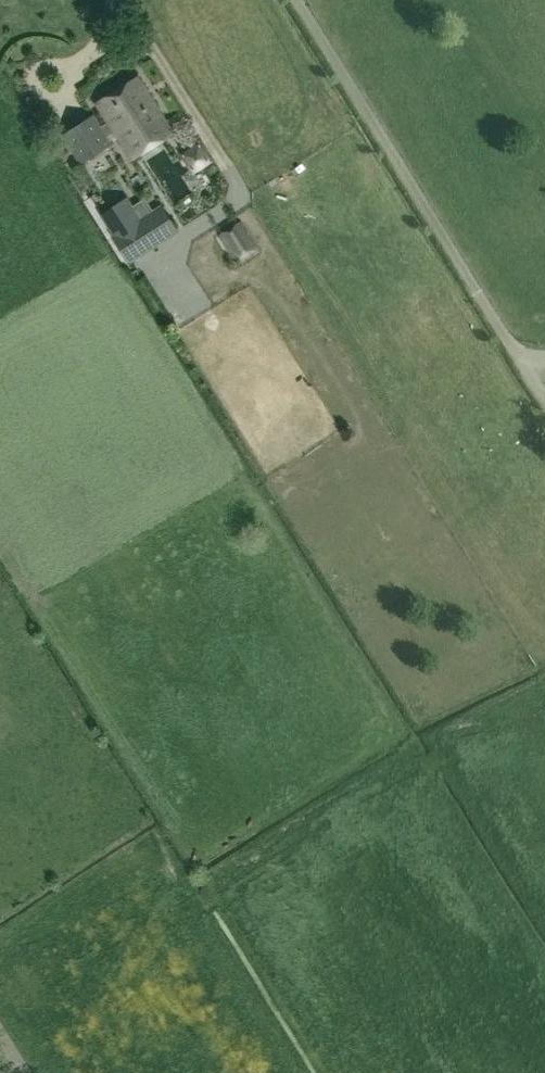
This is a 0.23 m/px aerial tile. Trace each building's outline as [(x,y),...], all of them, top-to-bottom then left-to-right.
[(92,117),(63,135),(80,162),(109,143),(104,136),(114,130),(132,159),(172,134),(136,77),(96,103),(108,122),(99,128),(92,117)] [(199,143),(180,155),(192,175),(212,163),(199,143)] [(121,185),(145,217),(168,201),(144,168),(121,185)] [(171,206),(182,223),(207,208),(197,191),(171,206)] [(127,200),(101,216),(129,263),(178,233),(162,207),(140,221),(127,200)] [(255,250),(238,223),(219,234),(236,261),(255,250)]
